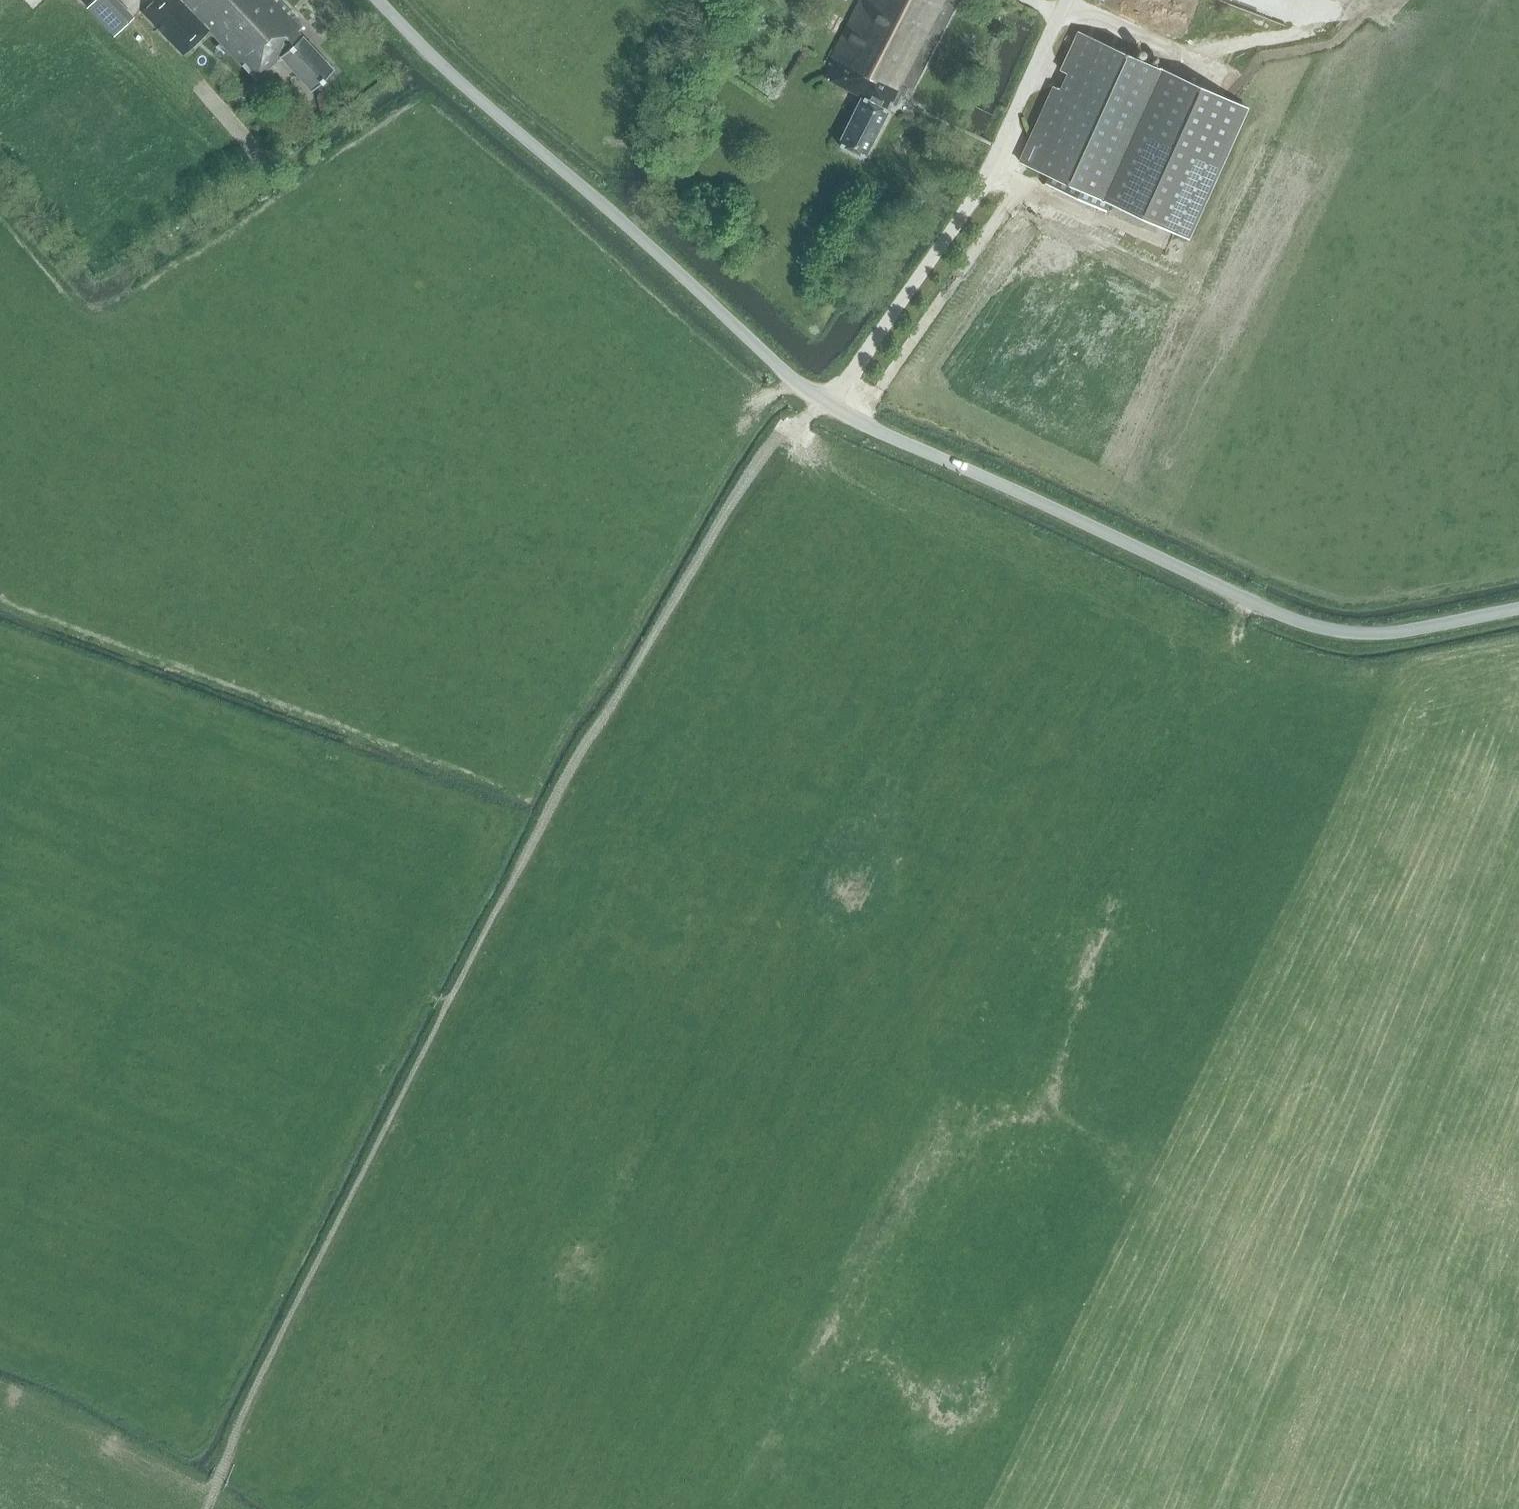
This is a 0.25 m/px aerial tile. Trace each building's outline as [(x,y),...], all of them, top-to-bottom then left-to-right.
[(113,36),(132,18),(115,0),(94,0),(86,7),(113,36)] [(333,68),(297,30),(303,24),(280,0),(154,0),(142,11),(183,55),(209,30),(256,79),(281,56),(312,88),(333,68)] [(830,56),(831,57),(829,61),(832,63),(824,78),(861,97),(837,142),(863,156),(887,109),(886,108),(889,102),(895,105),(900,94),(902,95),(906,87),(912,90),(958,0),(859,0),(830,56)] [(1184,236),(1243,106),(1078,31),(1060,70),(1066,73),(1059,89),(1053,86),(1019,161),(1184,236)]
